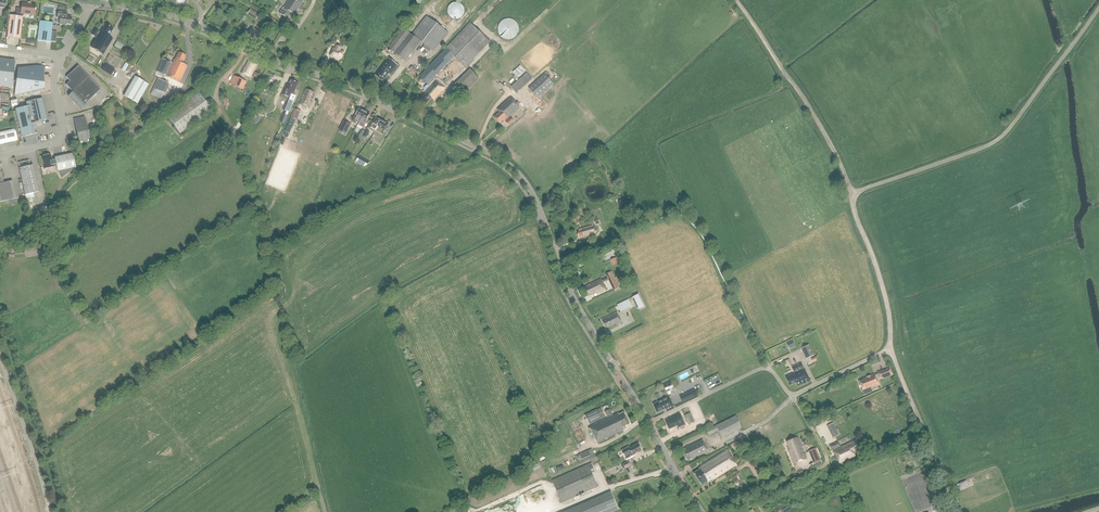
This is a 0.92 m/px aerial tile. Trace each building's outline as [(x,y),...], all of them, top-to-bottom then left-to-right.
[(279,13),(287,18),(291,13),(295,15),(304,2),(301,0),(289,0),(283,9),(282,9),(279,13)] [(10,15),(7,37),(20,38),(23,14),(35,15),(36,5),(22,3),(21,8),(17,8),(16,16),(10,15)] [(466,12),(466,10),(466,8),(464,6),(462,4),(459,3),(457,3),(454,4),(452,6),(451,8),(451,11),(451,14),(453,16),(454,17),(457,18),(459,18),(462,18),(464,17),(465,15),(466,12)] [(251,9),(248,14),(256,19),(260,14),(251,9)] [(58,11),(57,17),(60,18),(59,24),(66,25),(66,23),(71,24),(71,17),(66,16),(67,12),(58,11)] [(388,48),(405,62),(421,42),(425,45),(423,47),(429,52),(431,49),(433,51),(448,33),(426,16),(412,34),(403,28),(388,48)] [(521,34),(522,30),(521,26),(520,23),(517,20),(514,19),(510,18),(507,19),(504,20),(501,23),(500,26),(499,29),(500,33),(501,36),(504,39),(508,40),(512,41),(515,40),(519,37),(521,34)] [(39,21),(37,40),(50,42),(50,41),(55,42),(57,32),(51,31),(52,23),(39,21)] [(470,23),(419,76),(428,85),(454,57),(466,68),(490,42),(470,23)] [(99,35),(91,47),(103,54),(113,38),(109,35),(113,29),(105,24),(101,32),(95,28),(91,34),(95,36),(97,34),(99,35)] [(252,27),(246,36),(253,41),(254,39),(262,44),(267,38),(252,27)] [(113,45),(120,49),(123,44),(116,40),(113,45)] [(335,50),(333,49),(331,56),(339,59),(340,56),(341,57),(343,52),(339,51),(341,47),(337,46),(335,50)] [(172,63),(163,59),(157,72),(180,82),(187,65),(183,63),(186,56),(178,52),(175,60),(174,59),(172,63)] [(388,58),(375,75),(383,81),(388,74),(390,75),(398,65),(388,58)] [(15,61),(0,59),(0,86),(11,87),(15,61)] [(115,69),(101,60),(97,66),(111,75),(115,69)] [(245,68),(243,67),(241,73),(251,78),(257,65),(248,61),(245,68)] [(520,65),(513,72),(517,77),(525,70),(520,65)] [(14,96),(38,91),(44,90),(44,76),(45,66),(37,66),(37,70),(18,68),(14,96)] [(66,77),(70,81),(66,85),(73,92),(69,96),(81,108),(100,89),(78,66),(66,77)] [(412,66),(409,70),(416,76),(419,72),(412,66)] [(470,69),(454,85),(464,94),(479,79),(470,69)] [(527,73),(511,86),(516,93),(533,79),(527,73)] [(544,73),(528,88),(538,99),(554,84),(544,73)] [(261,83),(267,85),(270,78),(264,75),(261,83)] [(230,84),(243,89),(246,82),(233,76),(230,84)] [(135,77),(125,95),(138,103),(149,84),(135,77)] [(424,91),(424,92),(419,97),(426,103),(431,98),(435,101),(447,89),(436,78),(424,91)] [(158,79),(150,94),(160,99),(163,92),(165,93),(169,84),(158,79)] [(288,85),(286,84),(282,94),(292,98),(298,82),(290,79),(288,85)] [(309,108),(312,101),(310,101),(314,92),(306,89),(299,104),(309,108)] [(179,91),(173,96),(177,102),(184,97),(179,91)] [(166,115),(180,135),(213,111),(198,92),(166,115)] [(497,109),(499,112),(494,117),(500,124),(504,120),(509,126),(514,122),(509,117),(519,107),(510,97),(497,109)] [(287,102),(284,110),(289,112),(292,104),(294,99),(291,98),(289,102),(287,102)] [(33,134),(31,123),(47,120),(42,99),(26,102),(27,106),(15,109),(21,137),(33,134)] [(296,120),(300,111),(294,108),(287,125),(292,127),(295,120),(296,120)] [(352,121),(358,125),(365,111),(359,108),(356,116),(355,115),(352,121)] [(370,114),(365,111),(358,125),(364,128),(367,122),(366,121),(370,114)] [(256,115),(251,120),(256,124),(260,119),(256,115)] [(91,142),(85,117),(74,119),(79,144),(91,142)] [(376,132),(377,130),(382,121),(377,117),(372,125),(372,126),(372,127),(374,128),(373,130),(376,132)] [(343,121),(339,130),(345,133),(350,124),(343,121)] [(384,132),(388,124),(382,121),(377,130),(376,132),(374,134),(378,137),(379,135),(382,137),(384,133),(384,132)] [(18,141),(15,129),(0,132),(0,145),(18,141)] [(359,141),(360,139),(365,132),(361,130),(356,137),(355,139),(359,141)] [(72,154),(55,158),(55,159),(56,165),(58,172),(62,178),(75,168),(72,154)] [(50,155),(41,157),(44,169),(53,167),(53,166),(56,165),(55,159),(51,159),(50,155)] [(30,166),(29,160),(18,163),(25,195),(38,192),(32,165),(30,166)] [(1,179),(2,177),(2,174),(1,172),(0,171),(0,202),(16,198),(12,181),(3,183),(2,181),(1,179)] [(579,229),(579,231),(577,232),(579,239),(595,234),(595,231),(597,231),(597,230),(597,227),(596,227),(595,225),(600,224),(597,217),(593,219),(595,224),(592,224),(592,225),(579,229)] [(619,288),(613,275),(608,278),(614,291),(619,288)] [(627,284),(624,276),(618,279),(622,286),(627,284)] [(601,279),(583,288),(587,296),(596,292),(597,294),(606,289),(601,279)] [(638,293),(632,296),(637,309),(644,306),(638,293)] [(628,299),(616,305),(619,311),(631,306),(628,299)] [(639,311),(645,323),(651,320),(645,308),(639,311)] [(617,313),(602,320),(605,328),(615,323),(616,325),(622,322),(617,313)] [(786,343),(789,350),(795,347),(792,341),(786,343)] [(813,355),(808,345),(801,348),(806,359),(813,355)] [(794,373),(785,377),(789,386),(796,382),(798,387),(810,381),(801,362),(792,367),(794,373)] [(882,377),(883,379),(892,375),(889,368),(886,369),(887,370),(881,372),(880,372),(877,373),(879,378),(882,377)] [(864,379),(864,380),(860,381),(863,390),(870,387),(871,389),(879,385),(874,374),(864,379)] [(685,394),(680,397),(683,403),(687,400),(698,395),(695,390),(695,389),(685,394)] [(669,396),(653,404),(657,413),(666,409),(666,410),(674,407),(669,396)] [(608,417),(590,426),(598,443),(623,431),(621,428),(629,424),(624,413),(619,415),(618,413),(612,416),(612,414),(610,409),(605,412),(607,416),(608,416),(608,417)] [(596,411),(586,416),(589,423),(599,419),(596,411)] [(680,413),(665,420),(669,429),(677,425),(678,427),(685,424),(680,413)] [(694,421),(690,413),(684,416),(688,424),(694,421)] [(706,430),(709,436),(718,431),(722,438),(742,428),(736,416),(706,430)] [(833,423),(826,426),(832,437),(838,434),(836,430),(838,429),(837,427),(835,428),(833,423)] [(798,437),(786,442),(790,450),(788,450),(794,464),(807,459),(798,437)] [(685,448),(686,449),(682,451),(687,461),(690,459),(691,460),(708,452),(702,439),(685,448)] [(860,449),(855,440),(840,447),(838,441),(830,445),(839,464),(855,456),(853,452),(860,449)] [(629,447),(622,450),(627,460),(637,455),(636,454),(642,451),(638,444),(630,448),(629,447)] [(578,458),(581,457),(581,458),(594,455),(592,450),(577,454),(578,458)] [(698,467),(700,469),(693,473),(701,486),(707,482),(708,483),(712,480),(713,481),(737,466),(727,450),(698,467)] [(598,487),(591,472),(595,470),(592,463),(588,465),(552,481),(562,503),(598,487)] [(739,473),(728,479),(731,484),(742,478),(739,473)] [(619,510),(611,492),(564,511),(613,511),(619,510)]
